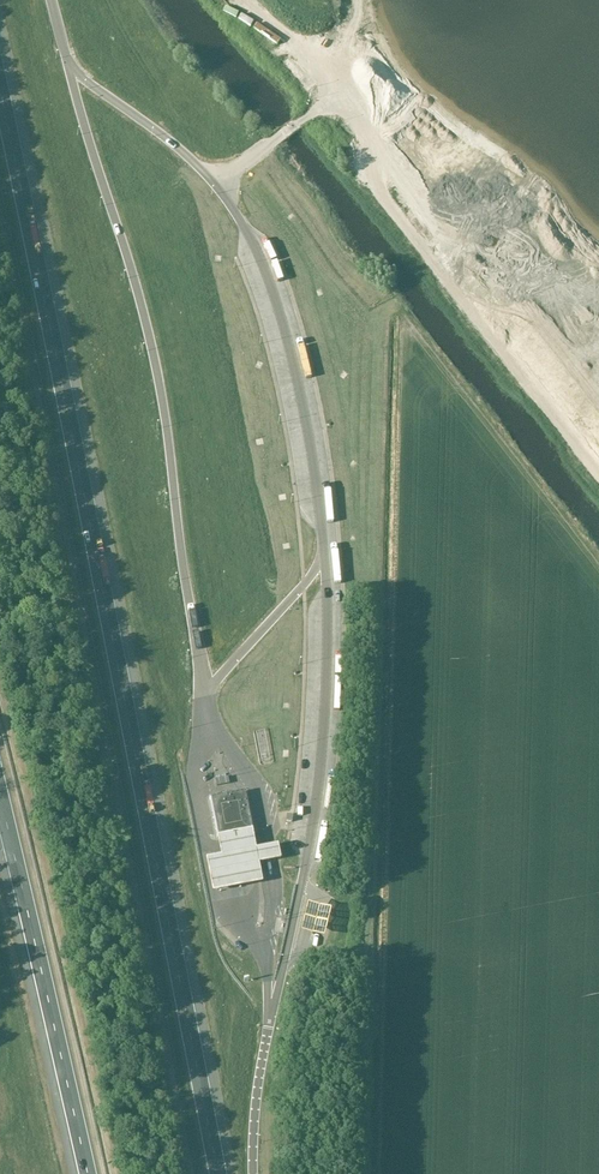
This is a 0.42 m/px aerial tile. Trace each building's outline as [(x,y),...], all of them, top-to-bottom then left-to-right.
[(306,42),(321,68),(328,64),(313,38),(306,42)] [(241,790),(248,786),(236,764),(229,768),(241,790)] [(245,792),(209,799),(217,839),(253,832),(245,792)] [(280,864),(277,848),(257,852),(253,832),(217,839),(221,859),(206,862),(213,896),(264,886),(260,867),(280,864)] [(329,911),(305,906),(299,934),(323,939),(329,911)]
